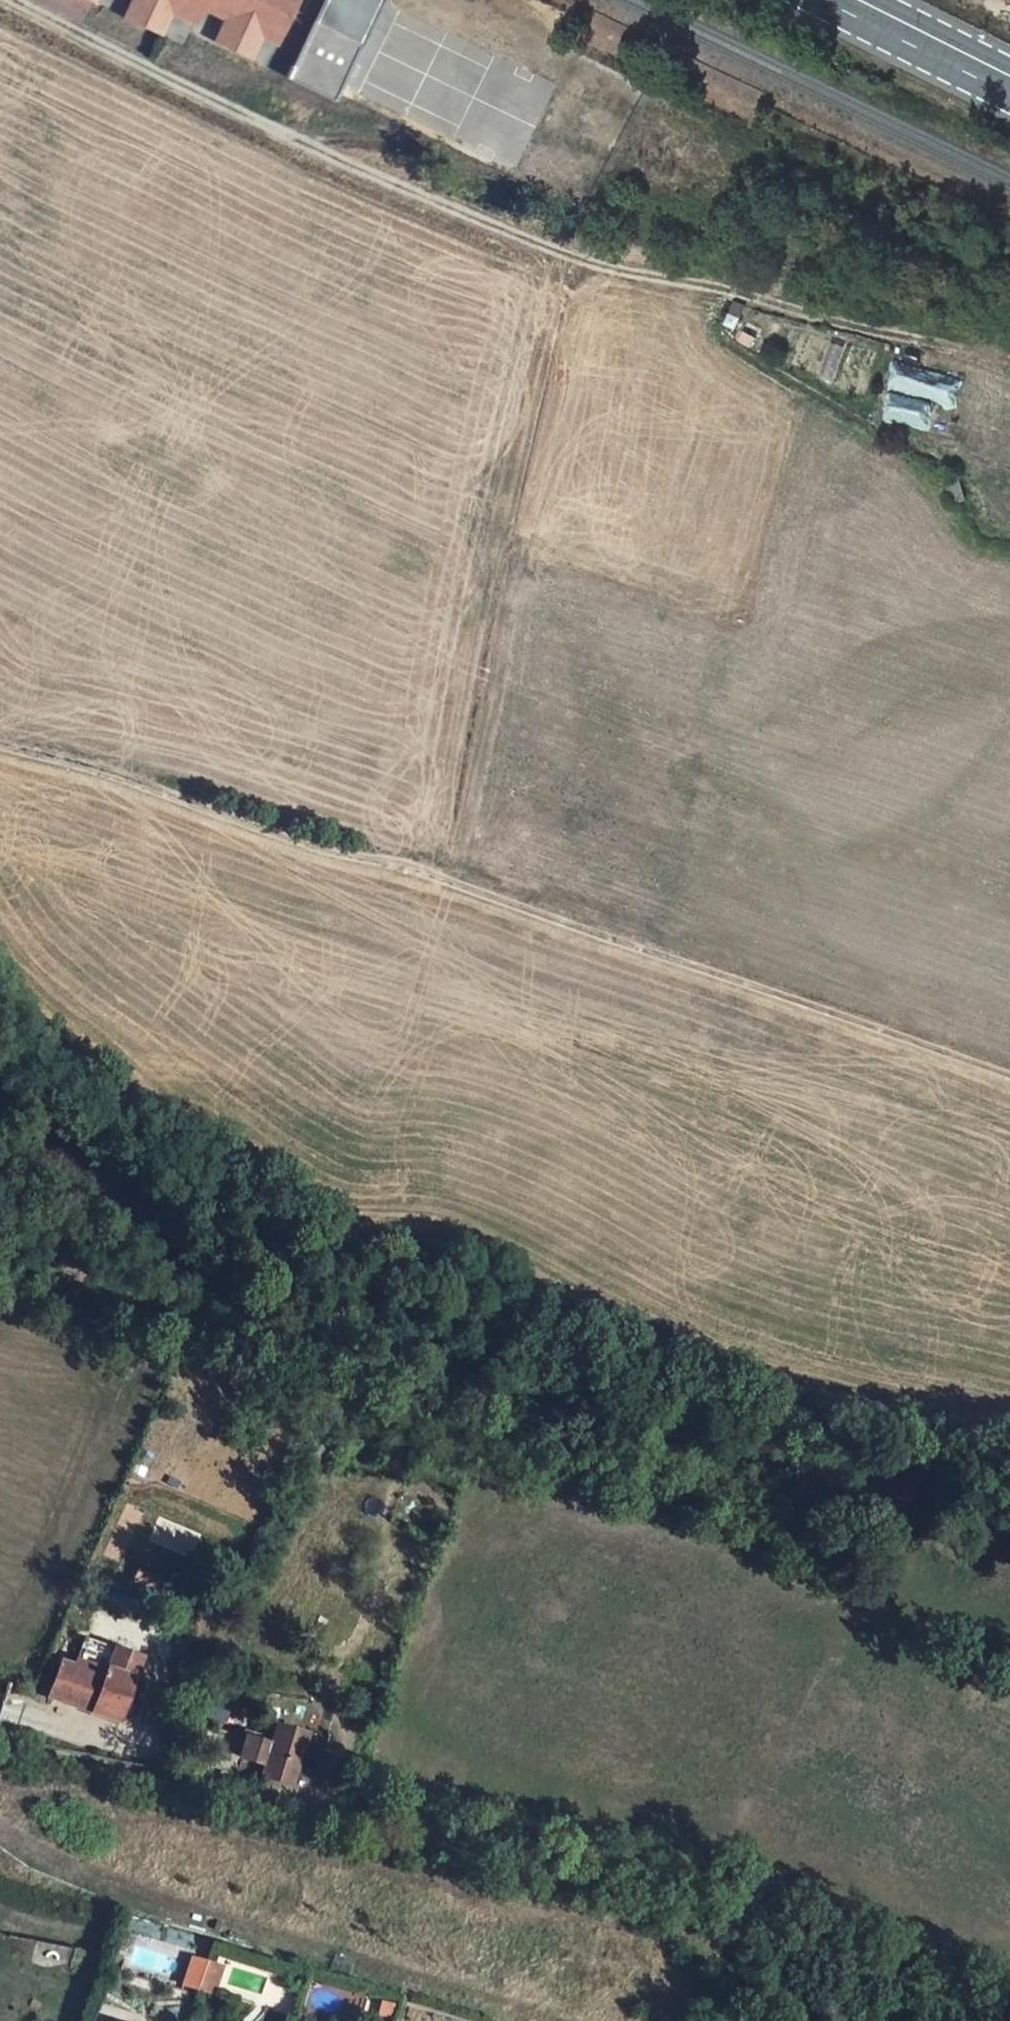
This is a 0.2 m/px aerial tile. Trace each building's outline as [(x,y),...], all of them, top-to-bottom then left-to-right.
[(298,0),(132,0),(130,3),(168,21),(172,13),(196,24),(203,8),(225,19),(221,28),(258,46),(263,37),(277,44),(298,0)] [(161,35),(168,21),(130,3),(124,17),(161,35)] [(252,59),(258,46),(221,28),(214,41),(252,59)] [(84,1639),(74,1668),(92,1675),(99,1653),(139,1667),(142,1659),(84,1639)] [(74,1668),(62,1664),(50,1697),(119,1722),(139,1667),(99,1653),(92,1675),(74,1668)] [(263,1735),(275,1739),(278,1728),(267,1724),(263,1735)] [(265,1775),(293,1784),(307,1736),(278,1728),(275,1739),(263,1735),(245,1730),(240,1750),(245,1752),(243,1757),(268,1764),(265,1775)] [(184,1984),(198,1988),(206,1963),(191,1959),(184,1984)] [(214,1993),(221,1968),(206,1963),(198,1988),(214,1993)]
